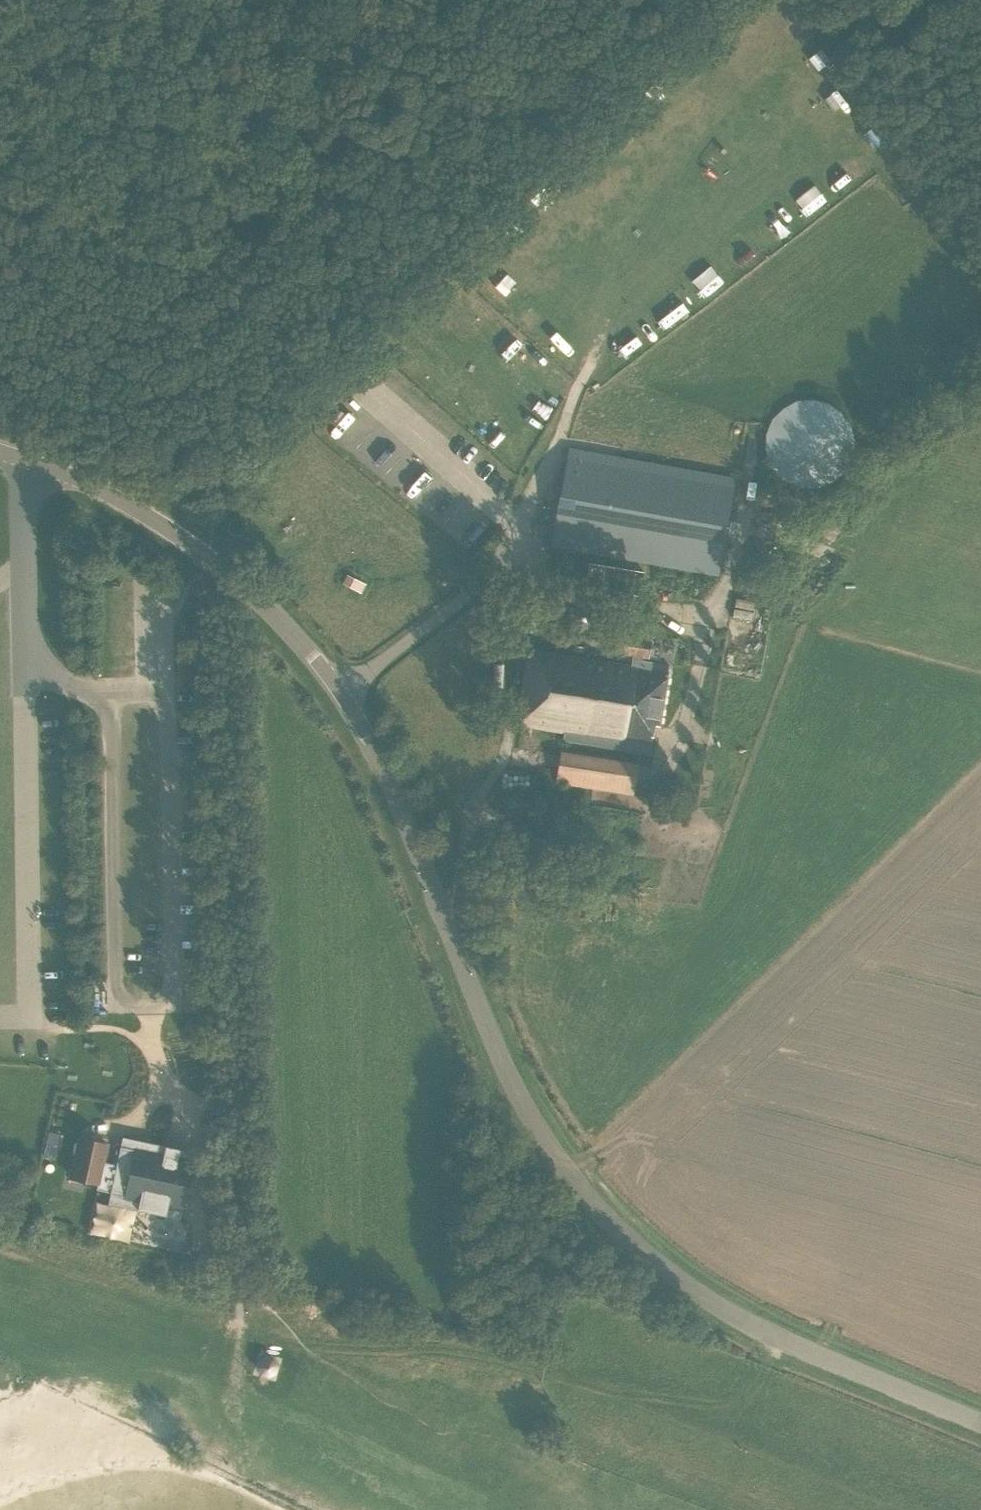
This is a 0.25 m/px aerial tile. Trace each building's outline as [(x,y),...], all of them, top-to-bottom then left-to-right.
[(695,280),(679,291),(686,301),(702,290),(695,280)] [(808,454),(809,448),(773,446),(772,479),(818,481),(819,455),(808,454)] [(569,447),(551,545),(721,576),(739,478),(569,447)] [(740,491),(750,492),(752,475),(742,474),(740,491)] [(589,563),(585,587),(641,597),(645,572),(589,563)] [(360,595),(368,585),(350,572),(343,582),(360,595)] [(104,594),(121,592),(120,582),(103,584),(104,594)] [(650,753),(654,724),(661,725),(670,665),(642,660),(642,656),(649,657),(652,639),(618,634),(616,652),(635,655),(634,665),(530,650),(518,725),(564,732),(563,740),(650,753)] [(562,752),(557,783),(633,795),(638,764),(562,752)] [(13,922),(14,911),(0,911),(0,922),(13,922)] [(80,1138),(71,1178),(85,1181),(98,1184),(96,1189),(111,1192),(117,1165),(103,1162),(107,1144),(80,1138)] [(111,1192),(110,1195),(139,1200),(137,1210),(165,1216),(168,1206),(182,1209),(192,1162),(120,1147),(117,1165),(111,1192)] [(266,1353),(258,1358),(255,1366),(259,1375),(269,1377),(277,1373),(280,1364),(275,1356),(266,1353)]
